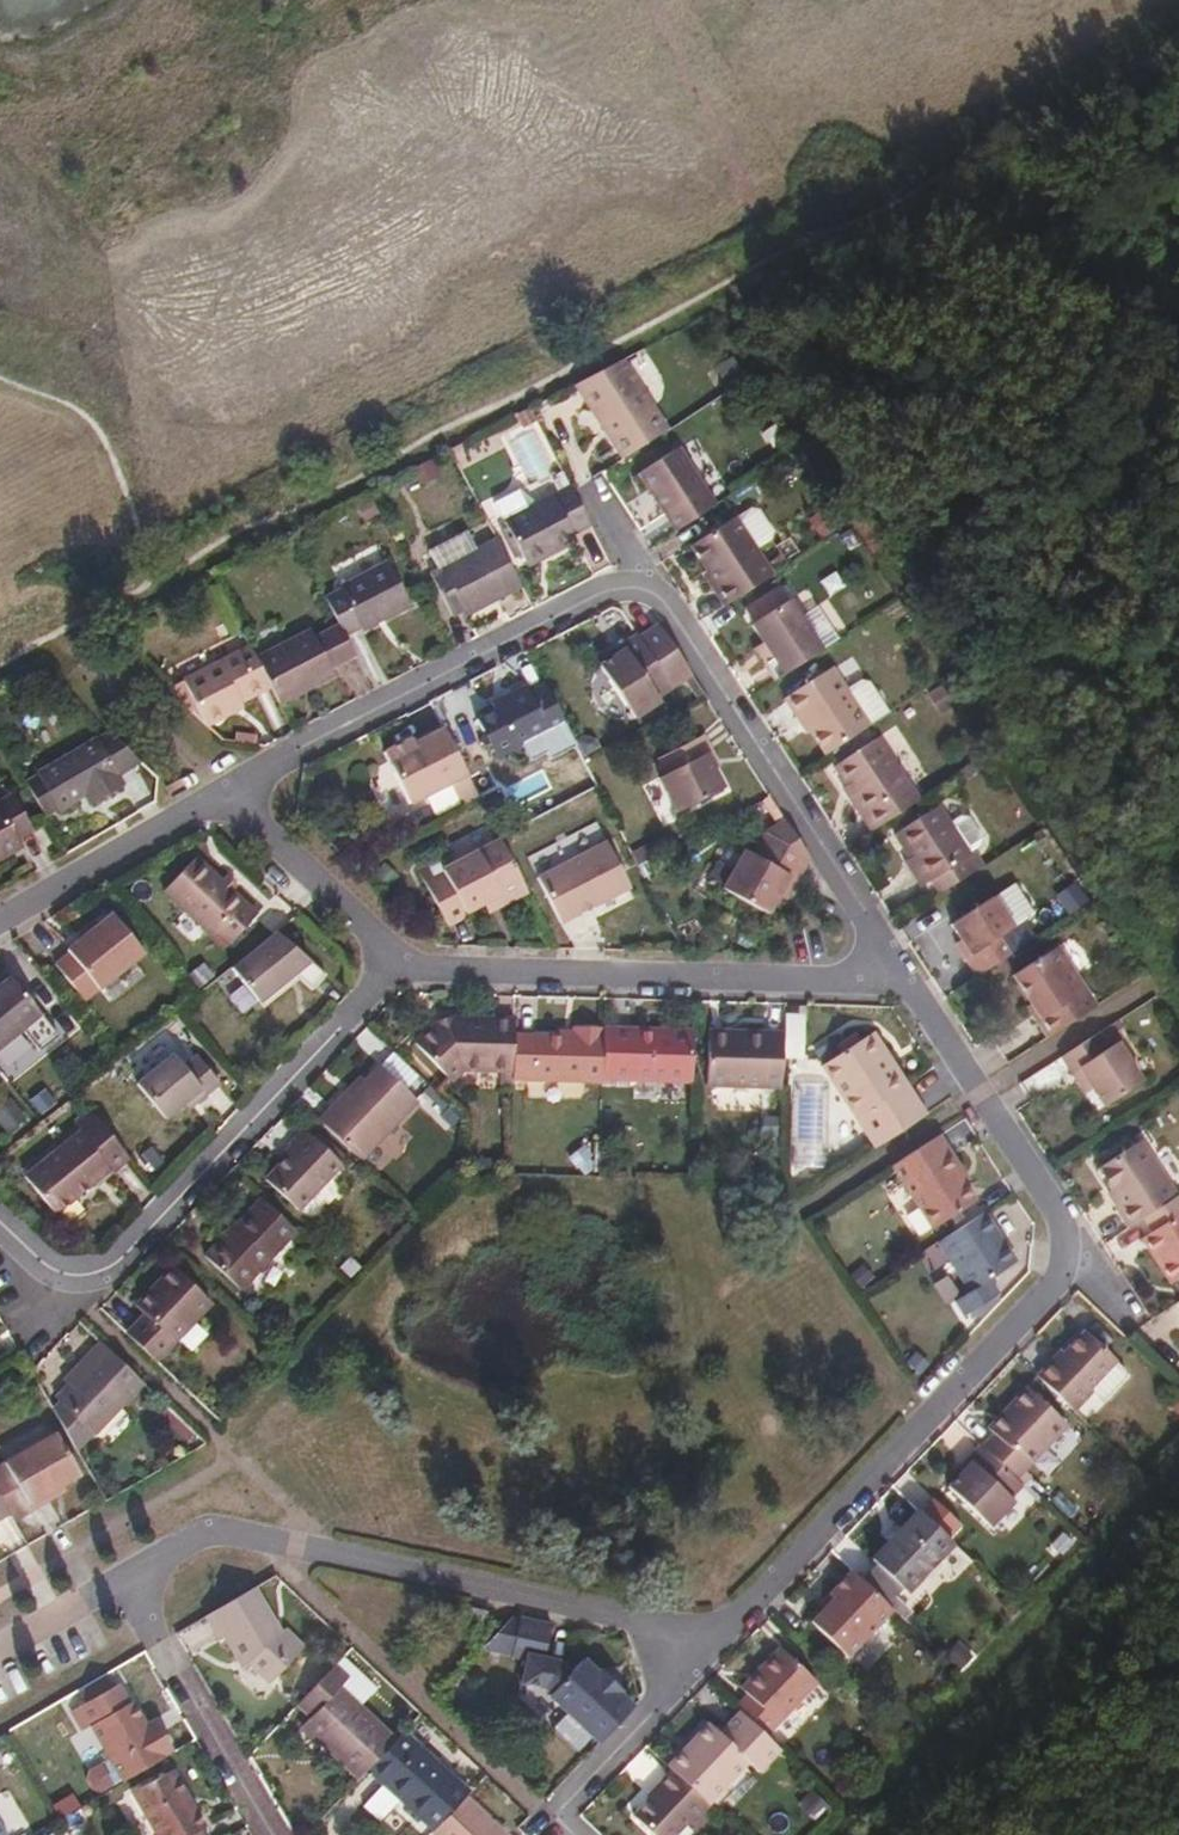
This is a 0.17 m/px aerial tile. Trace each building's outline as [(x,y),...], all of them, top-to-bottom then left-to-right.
[(621,359),(572,384),(601,428),(606,425),(625,454),(665,428),(621,359)] [(606,425),(601,428),(619,459),(625,454),(606,425)] [(518,438),(521,461),(543,458),(539,435),(518,438)] [(665,517),(674,530),(712,506),(674,448),(637,473),(653,498),(665,517)] [(414,467),(418,484),(439,479),(435,462),(414,467)] [(588,524),(568,487),(503,521),(522,558),(540,550),(543,557),(574,540),(571,533),(588,524)] [(660,520),(665,517),(653,498),(649,502),(660,520)] [(744,511),(734,518),(752,547),(765,539),(767,530),(753,511),(744,511)] [(688,546),(722,605),(770,574),(752,547),(734,518),(731,517),(688,546)] [(520,587),(495,540),(477,549),(468,532),(433,549),(442,567),(432,572),(453,614),(462,610),(496,591),(499,597),(520,587)] [(540,550),(522,558),(526,566),(543,557),(540,550)] [(341,589),(326,597),(339,622),(345,633),(361,625),(362,628),(408,603),(387,561),(339,585),(341,589)] [(771,607),(786,598),(778,588),(765,596),(771,607)] [(496,591),(462,610),(465,615),(499,597),(496,591)] [(760,662),(772,680),(819,648),(786,598),(771,607),(765,596),(742,610),(760,641),(770,656),(760,662)] [(312,627),(258,656),(271,685),(281,702),(306,689),(305,686),(334,670),(333,666),(356,654),(345,633),(339,622),(316,635),(312,627)] [(625,648),(616,654),(600,664),(635,716),(661,698),(660,694),(689,674),(656,623),(637,636),(635,633),(621,643),(625,648)] [(750,648),(760,662),(770,656),(760,641),(750,648)] [(613,648),(616,654),(625,648),(621,643),(613,648)] [(185,679),(204,719),(208,725),(232,713),(229,707),(241,700),(271,685),(258,656),(251,645),(185,679)] [(799,712),(825,752),(867,724),(847,691),(831,668),(784,697),(794,715),(799,712)] [(336,673),(334,670),(305,686),(306,689),(336,673)] [(847,691),(867,724),(880,716),(882,704),(870,684),(859,682),(847,691)] [(564,723),(544,684),(529,691),(524,686),(494,702),(497,710),(478,719),(484,732),(480,742),(491,746),(506,751),(519,754),(525,739),(533,734),(540,736),(564,723)] [(943,685),(927,692),(937,714),(952,707),(943,685)] [(229,707),(232,713),(244,707),(241,700),(229,707)] [(567,729),(564,723),(540,736),(543,741),(567,729)] [(450,783),(462,803),(479,795),(444,729),(417,742),(413,737),(386,752),(411,801),(450,783)] [(34,776),(22,783),(41,815),(86,790),(91,799),(122,780),(115,770),(132,760),(103,731),(34,773),(34,776)] [(710,750),(700,733),(658,755),(667,773),(659,777),(676,811),(722,787),(705,754),(710,750)] [(860,817),(869,831),(916,800),(875,736),(833,764),(864,814),(860,817)] [(506,751),(491,746),(496,756),(506,751)] [(0,798),(0,853),(16,844),(12,838),(27,829),(7,794),(0,798)] [(931,880),(939,894),(972,871),(963,858),(968,855),(967,853),(945,821),(936,806),(892,833),(925,883),(931,880)] [(956,815),(945,821),(967,853),(978,845),(980,835),(967,817),(956,815)] [(787,876),(796,881),(809,857),(783,817),(763,829),(750,852),(743,850),(721,888),(766,912),(777,895),(787,876)] [(503,904),(529,890),(502,838),(446,868),(447,871),(435,877),(428,881),(450,923),(471,913),(470,909),(497,896),(503,904)] [(630,884),(606,840),(539,875),(562,921),(630,884)] [(963,858),(972,871),(982,865),(973,851),(968,855),(963,858)] [(254,915),(194,857),(160,891),(208,938),(212,934),(225,947),(254,915)] [(423,870),(428,881),(435,877),(430,866),(423,870)] [(777,895),(785,900),(796,881),(787,876),(777,895)] [(965,960),(976,975),(1019,946),(1009,930),(1013,926),(1022,920),(1033,913),(1013,882),(949,924),(959,939),(969,956),(965,960)] [(1078,886),(1058,896),(1066,913),(1086,903),(1078,886)] [(142,954),(112,914),(66,950),(69,954),(56,965),(84,1001),(142,954)] [(1019,946),(1033,938),(1022,920),(1013,926),(1009,930),(1019,946)] [(320,977),(274,933),(229,969),(256,1003),(289,976),(306,993),(320,977)] [(954,942),(965,960),(969,956),(959,939),(954,942)] [(1046,1037),(1095,1005),(1056,945),(1011,974),(1029,1002),(1033,1000),(1043,1014),(1036,1020),(1046,1037)] [(38,1014),(9,978),(0,985),(0,1044),(38,1014)] [(516,1032),(516,1016),(462,1014),(450,1027),(439,1018),(419,1038),(456,1074),(465,1065),(515,1066),(516,1032)] [(450,1027),(462,1014),(450,1015),(439,1018),(450,1027)] [(1120,1017),(1060,1056),(1071,1073),(1078,1068),(1091,1090),(1102,1106),(1140,1082),(1115,1042),(1119,1039),(1114,1031),(1125,1025),(1120,1017)] [(561,1032),(516,1032),(515,1066),(514,1075),(604,1078),(605,1075),(605,1025),(575,1023),(576,1027),(576,1033),(561,1032)] [(694,1026),(605,1025),(605,1075),(692,1078),(694,1026)] [(726,1037),(726,1029),(706,1028),(705,1037),(726,1037)] [(782,1085),(782,1030),(726,1029),(726,1037),(705,1037),(704,1083),(782,1085)] [(897,1086),(905,1082),(871,1030),(863,1034),(897,1086)] [(872,1149),(926,1113),(905,1082),(897,1086),(863,1034),(818,1064),(872,1149)] [(197,1091),(203,1096),(217,1084),(194,1057),(180,1068),(171,1056),(133,1085),(161,1119),(180,1104),(197,1091)] [(323,1119),(364,1159),(419,1100),(382,1065),(369,1078),(353,1096),(349,1091),(323,1119)] [(1078,1068),(1071,1073),(1084,1093),(1091,1090),(1078,1068)] [(353,1096),(369,1078),(364,1074),(349,1091),(353,1096)] [(40,1119),(59,1106),(48,1089),(29,1101),(40,1119)] [(184,1110),(203,1096),(197,1091),(180,1104),(184,1110)] [(53,1214),(91,1184),(89,1182),(123,1154),(90,1112),(73,1125),(77,1131),(21,1175),(53,1214)] [(331,1148),(336,1143),(324,1132),(319,1137),(307,1126),(292,1142),(298,1148),(270,1179),(301,1209),(346,1163),(343,1160),(331,1148)] [(938,1134),(891,1165),(931,1226),(974,1199),(963,1181),(955,1170),(958,1164),(938,1134)] [(348,1155),(336,1143),(331,1148),(343,1160),(348,1155)] [(1116,1207),(1127,1225),(1142,1215),(1170,1198),(1135,1143),(1099,1166),(1112,1186),(1122,1203),(1118,1205),(1116,1207)] [(150,1147),(136,1160),(151,1177),(166,1164),(150,1147)] [(93,1187),(127,1159),(123,1154),(89,1182),(91,1184),(93,1187)] [(955,1170),(963,1181),(967,1177),(958,1164),(955,1170)] [(1108,1190),(1118,1205),(1122,1203),(1112,1186),(1108,1190)] [(1142,1215),(1151,1229),(1145,1233),(1155,1248),(1154,1254),(1170,1281),(1178,1275),(1178,1194),(1178,1193),(1170,1198),(1142,1215)] [(256,1273),(299,1228),(265,1195),(238,1224),(240,1226),(232,1235),(229,1232),(212,1252),(244,1282),(254,1272),(256,1273)] [(984,1212),(937,1242),(967,1289),(954,1297),(964,1313),(995,1295),(987,1278),(1007,1264),(996,1248),(1003,1242),(984,1212)] [(1155,1248),(1145,1233),(1141,1236),(1154,1254),(1155,1248)] [(996,1248),(1007,1264),(1015,1259),(1003,1242),(996,1248)] [(131,1327),(162,1356),(215,1299),(176,1262),(151,1288),(159,1295),(146,1308),(148,1310),(131,1327)] [(159,1295),(151,1288),(139,1301),(146,1308),(159,1295)] [(1085,1329),(1039,1373),(1075,1408),(1093,1389),(1091,1385),(1115,1361),(1117,1358),(1085,1329)] [(95,1433),(143,1383),(100,1341),(87,1355),(91,1360),(67,1385),(56,1396),(61,1402),(95,1433)] [(91,1360),(87,1355),(62,1381),(67,1385),(91,1360)] [(1125,1371),(1115,1361),(1091,1385),(1093,1389),(1104,1398),(1125,1377),(1125,1371)] [(994,1430),(982,1443),(1017,1476),(1027,1466),(1069,1421),(1029,1384),(1003,1411),(1009,1415),(994,1430)] [(54,1410),(77,1450),(95,1433),(61,1402),(54,1410)] [(989,1426),(994,1430),(1009,1415),(1003,1411),(989,1426)] [(6,1462),(33,1509),(53,1497),(50,1491),(63,1484),(80,1473),(56,1433),(6,1462)] [(1017,1476),(982,1443),(968,1458),(973,1463),(964,1471),(952,1484),(992,1522),(1016,1497),(1013,1492),(1023,1482),(1017,1476)] [(973,1463),(968,1458),(959,1466),(964,1471),(973,1463)] [(15,1519),(33,1509),(6,1462),(0,1465),(0,1494),(11,1513),(15,1519)] [(1027,1466),(1017,1476),(1023,1482),(1033,1471),(1027,1466)] [(50,1491),(53,1497),(66,1489),(63,1484),(50,1491)] [(11,1513),(0,1494),(0,1520),(11,1513)] [(1063,1561),(1079,1547),(1064,1530),(1048,1545),(1063,1561)] [(998,1582),(963,1548),(917,1596),(922,1601),(907,1616),(932,1640),(946,1625),(951,1630),(998,1582)] [(895,1607),(853,1566),(831,1591),(835,1596),(825,1605),(813,1619),(849,1653),(895,1607)] [(255,1588),(206,1616),(219,1640),(224,1637),(242,1667),(249,1664),(270,1681),(303,1645),(285,1627),(280,1630),(255,1588)] [(835,1596),(831,1591),(821,1600),(825,1605),(835,1596)] [(494,1620),(496,1607),(480,1604),(477,1617),(494,1620)] [(556,1620),(522,1613),(515,1650),(547,1657),(550,1641),(556,1620)] [(962,1672),(977,1655),(960,1640),(945,1657),(962,1672)] [(550,1641),(547,1657),(561,1660),(575,1648),(550,1641)] [(739,1703),(744,1709),(769,1731),(820,1679),(782,1643),(757,1670),(761,1674),(748,1687),(751,1691),(739,1703)] [(558,1665),(567,1674),(585,1655),(575,1648),(561,1660),(558,1665)] [(552,1691),(603,1738),(638,1701),(624,1687),(626,1684),(605,1663),(600,1666),(586,1654),(585,1655),(567,1674),(552,1691)] [(302,1724),(354,1772),(389,1734),(340,1687),(346,1679),(334,1667),(306,1697),(317,1708),(309,1717),(302,1724)] [(744,1683),(748,1687),(761,1674),(757,1670),(744,1683)] [(105,1674),(76,1691),(83,1703),(111,1686),(105,1674)] [(124,1779),(125,1780),(176,1750),(163,1728),(153,1733),(149,1724),(134,1700),(129,1701),(118,1683),(111,1686),(83,1703),(71,1711),(82,1730),(93,1724),(112,1758),(91,1769),(86,1779),(92,1789),(103,1790),(124,1779)] [(306,1697),(298,1706),(309,1717),(317,1708),(306,1697)] [(675,1766),(713,1800),(753,1757),(762,1766),(782,1746),(769,1731),(744,1709),(725,1728),(714,1718),(672,1763),(675,1766)] [(158,1719),(149,1724),(153,1733),(163,1728),(158,1719)] [(395,1740),(369,1770),(381,1782),(386,1777),(410,1800),(405,1804),(421,1819),(458,1781),(405,1731),(395,1740)] [(354,1772),(360,1779),(369,1770),(395,1740),(389,1734),(354,1772)] [(713,1800),(675,1766),(660,1781),(663,1785),(637,1812),(661,1834),(674,1834),(690,1818),(693,1820),(713,1800)] [(203,1827),(207,1824),(175,1768),(134,1791),(159,1834),(208,1834),(203,1827)] [(381,1782),(405,1804),(410,1800),(386,1777),(381,1782)] [(470,1792),(458,1781),(421,1819),(434,1831),(466,1796),(470,1792)] [(438,1834),(508,1834),(466,1796),(434,1831),(438,1834)]
